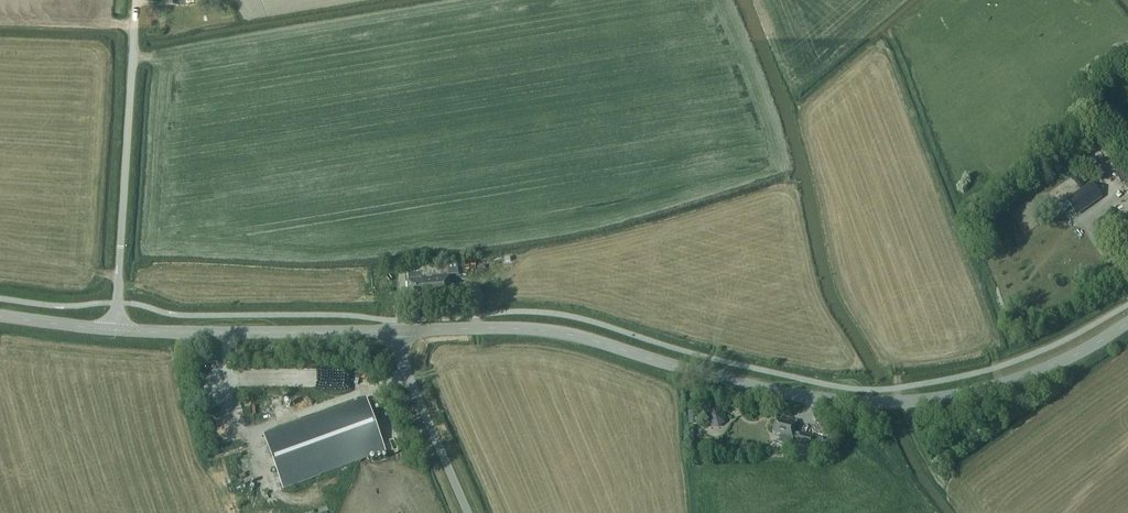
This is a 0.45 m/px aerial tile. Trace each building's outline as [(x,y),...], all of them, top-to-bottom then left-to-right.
[(1075,216),(1102,197),(1091,182),(1064,201),(1075,216)] [(423,304),(451,302),(448,266),(424,267),(424,272),(407,274),(409,302),(423,301),(423,304)] [(301,420),(263,433),(283,488),(320,475),(320,474),(385,451),(366,397),(301,420)] [(707,414),(707,421),(711,426),(719,427),(724,422),(724,416),(720,411),(712,410),(707,414)] [(790,445),(792,437),(797,438),(795,444),(811,448),(814,437),(798,433),(798,434),(794,432),(797,421),(788,419),(787,422),(776,419),(772,432),(781,435),(779,442),(790,445)] [(812,448),(820,450),(822,441),(823,439),(815,437),(812,448)] [(827,452),(829,443),(822,441),(820,450),(827,452)]
